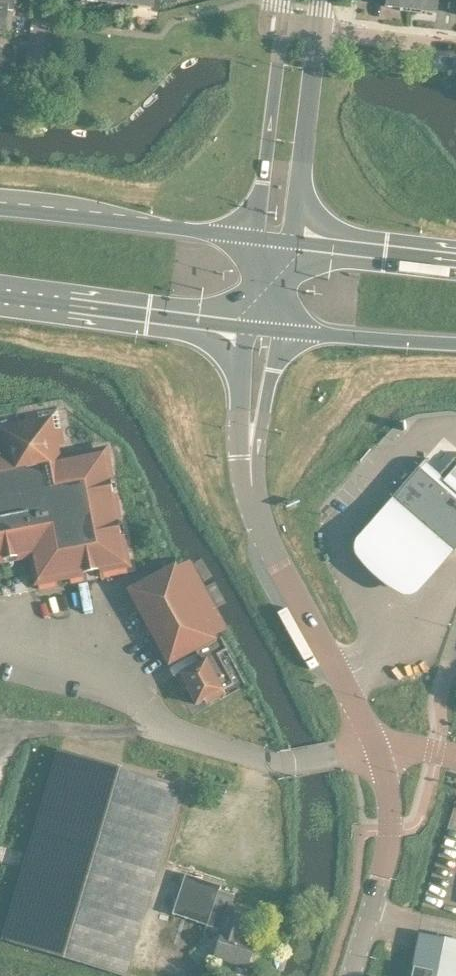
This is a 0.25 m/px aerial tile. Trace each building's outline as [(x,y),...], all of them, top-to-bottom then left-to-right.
[(8,36),(12,0),(0,0),(0,35),(8,36)] [(127,6),(153,9),(154,0),(127,0),(127,6)] [(410,10),(411,0),(385,0),(384,7),(410,10)] [(410,10),(437,13),(438,0),(411,0),(410,10)] [(31,553),(37,581),(126,564),(104,451),(49,461),(46,447),(63,444),(57,408),(24,414),(27,431),(9,435),(10,444),(0,446),(0,559),(31,553)] [(454,550),(455,548),(455,488),(445,479),(455,466),(455,462),(453,460),(455,456),(455,455),(439,474),(423,460),(392,496),(454,550)] [(445,479),(455,488),(455,466),(445,479)] [(454,550),(392,496),(356,539),(354,547),(354,554),(371,572),(389,588),(403,596),(411,596),(418,592),(454,550)] [(195,651),(200,662),(175,675),(184,690),(187,689),(195,704),(204,700),(205,703),(224,693),(222,690),(233,684),(217,654),(226,649),(220,638),(195,651)] [(57,752),(3,942),(124,975),(127,975),(181,787),(57,752)] [(234,895),(219,890),(221,885),(185,874),(171,914),(222,931),(214,956),(247,966),(255,940),(243,937),(251,911),(231,904),(234,895)] [(411,975),(455,975),(455,940),(420,933),(411,975)]
